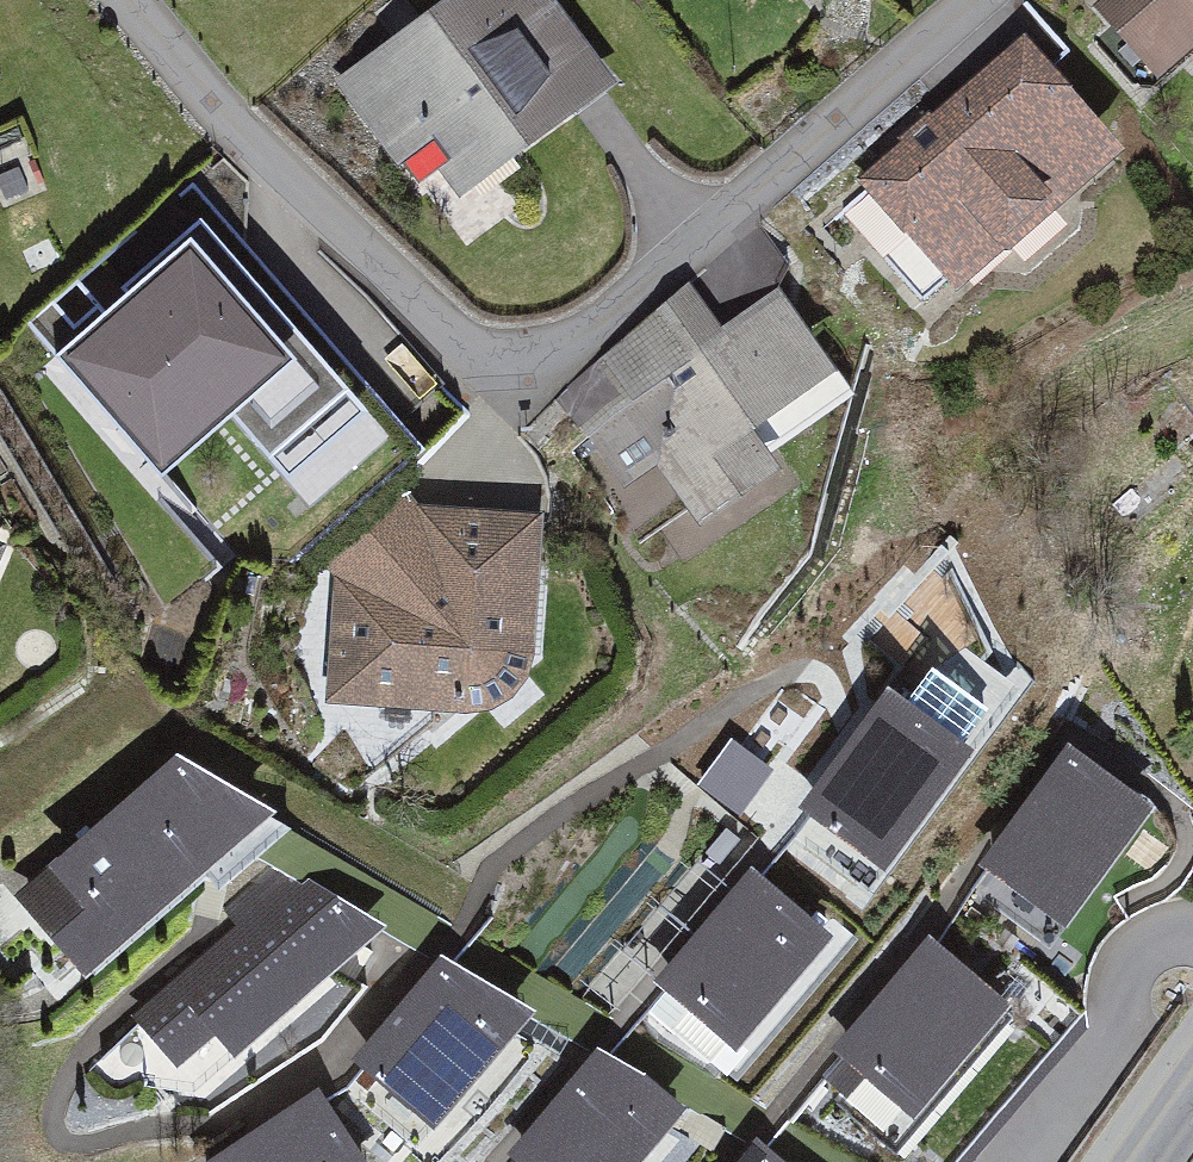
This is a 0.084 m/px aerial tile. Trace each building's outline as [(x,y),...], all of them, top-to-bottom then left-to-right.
[(555,0),(471,0),(343,91),(425,206),(451,188),(473,218),(631,106),(555,0)] [(1129,13),(1188,86),(1192,83),(1192,0),(1145,0),(1129,13)] [(1042,71),(883,209),(975,315),(1134,177),(1042,71)] [(243,285),(101,364),(157,462),(298,383),(243,285)] [(787,296),(611,416),(703,549),(879,430),(787,296)] [(565,540),(424,521),(345,584),(355,722),(479,737),(527,734),(563,695),(565,540)] [(0,564),(0,645),(28,575),(0,564)] [(1005,679),(965,649),(933,670),(904,710),(890,700),(812,805),(817,809),(797,837),(857,883),(958,752),(953,747),(1005,679)] [(1069,757),(972,890),(1040,938),(1136,805),(1069,757)] [(180,765),(28,898),(50,923),(67,908),(100,945),(205,854),(228,880),(288,829),(180,765)] [(237,925),(139,1011),(192,1070),(230,1038),(233,1041),(323,962),(306,941),(332,918),(346,927),(354,914),(271,866),(223,910),(237,925)] [(753,880),(644,1007),(709,1062),(817,935),(753,880)] [(932,949),(823,1073),(898,1138),(1007,1014),(932,949)] [(371,1061),(347,1089),(406,1139),(517,1009),(443,967),(366,1058),(371,1061)] [(601,1059),(522,1152),(526,1156),(521,1161),(623,1161),(670,1107),(642,1081),(601,1059)] [(663,1123),(711,1151),(725,1127),(677,1099),(663,1123)] [(223,1161),(356,1161),(316,1101),(223,1161)] [(749,1161),(769,1161),(757,1152),(749,1161)]
